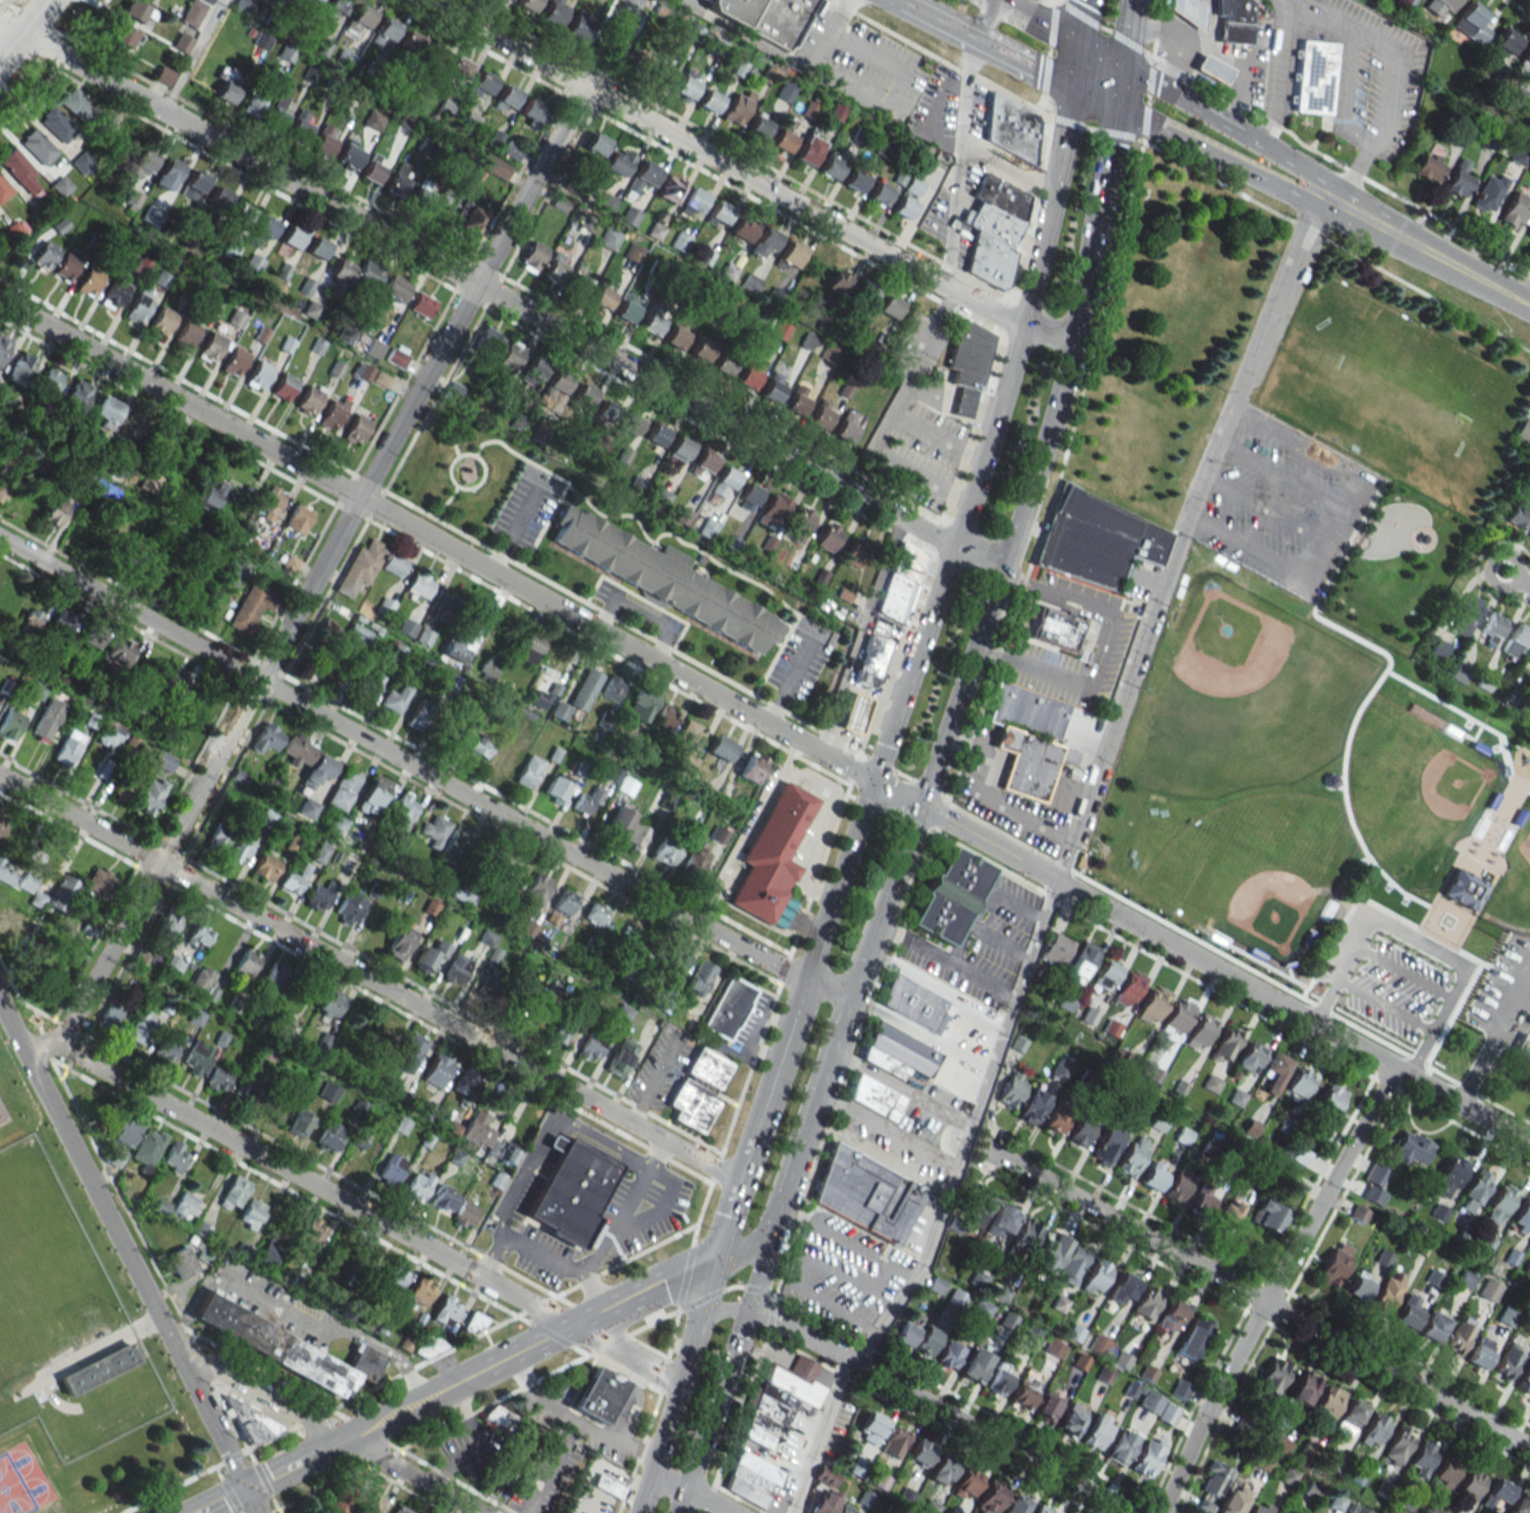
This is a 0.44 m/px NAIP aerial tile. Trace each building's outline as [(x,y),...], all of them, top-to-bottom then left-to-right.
[(138,23),(143,13),(152,18),(156,11),(135,0),(128,0),(120,14),(138,23)] [(179,19),(193,28),(210,0),(191,0),(179,19)] [(341,15),(349,0),(328,0),(325,7),(341,15)] [(515,6),(531,13),(537,0),(518,0),(515,6)] [(552,0),(548,0),(539,18),(556,28),(567,7),(552,0)] [(790,53),(816,0),(705,0),(707,1),(703,9),(790,53)] [(1169,10),(1170,0),(1194,0),(1206,8),(1203,33),(1169,10)] [(1216,16),(1222,17),(1219,44),(1252,47),(1256,3),(1251,0),(1215,0),(1216,16)] [(1443,8),(1451,13),(1460,0),(1425,0),(1422,4),(1437,15),(1443,8)] [(1482,22),(1488,15),(1471,1),(1452,24),(1479,46),(1492,30),(1482,22)] [(374,12),(359,3),(345,29),(359,38),(374,12)] [(563,33),(581,42),(592,20),(575,11),(563,33)] [(382,39),(389,42),(399,25),(384,16),(370,41),(378,45),(382,39)] [(122,50),(136,38),(123,23),(109,35),(122,50)] [(1520,37),(1505,27),(1493,44),(1509,55),(1520,37)] [(265,50),(273,37),(259,30),(252,43),(265,50)] [(422,37),(405,30),(397,50),(413,57),(422,37)] [(192,39),(178,32),(170,47),(184,54),(192,39)] [(1293,111),(1329,115),(1336,43),(1300,40),(1293,111)] [(1517,64),(1529,71),(1529,41),(1517,64)] [(437,69),(447,52),(430,43),(421,60),(437,69)] [(332,61),(346,71),(355,57),(341,48),(332,61)] [(677,64),(663,54),(646,78),(661,88),(677,64)] [(1225,86),(1233,71),(1203,55),(1195,70),(1225,86)] [(471,64),(454,56),(445,74),(463,82),(471,64)] [(167,86),(174,73),(160,65),(152,78),(167,86)] [(243,77),(221,65),(214,77),(222,81),(213,97),(228,105),(243,77)] [(672,91),(689,100),(701,76),(684,67),(672,91)] [(466,92),(483,101),(496,78),(479,69),(466,92)] [(787,103),(795,87),(783,81),(775,97),(787,103)] [(507,113),(519,91),(505,83),(493,105),(507,113)] [(96,109),(73,86),(59,101),(81,124),(96,109)] [(722,95),(705,87),(696,106),(714,114),(722,95)] [(753,94),(745,90),(743,94),(735,90),(720,118),(737,127),(753,94)] [(264,101),(249,92),(238,110),(253,119),(264,101)] [(294,101),(278,93),(264,122),(280,130),(294,101)] [(984,142),(1034,166),(1039,115),(989,93),(984,142)] [(516,117),(534,127),(545,106),(528,97),(516,117)] [(448,117),(454,106),(443,100),(437,111),(448,117)] [(62,144),(77,129),(51,104),(36,119),(62,144)] [(361,124),(376,132),(385,117),(370,108),(361,124)] [(315,116),(298,109),(286,135),(303,143),(315,116)] [(744,133),(762,141),(773,119),(755,111),(744,133)] [(398,126),(411,129),(415,115),(402,112),(398,126)] [(309,148),(324,158),(335,141),(326,136),(331,128),(325,124),(309,148)] [(57,151),(32,127),(18,141),(42,166),(57,151)] [(769,145),(785,154),(794,137),(778,128),(769,145)] [(582,149),(599,158),(608,140),(592,131),(582,149)] [(793,159),(809,167),(823,141),(806,133),(793,159)] [(361,144),(343,139),(335,164),(354,169),(361,144)] [(603,168),(623,177),(634,155),(614,145),(603,168)] [(1527,151),(1514,145),(1508,160),(1521,166),(1527,151)] [(38,174),(11,147),(0,158),(0,165),(30,195),(38,187),(31,180),(38,174)] [(97,165),(82,150),(70,162),(84,177),(97,165)] [(122,168),(136,182),(154,164),(140,150),(122,168)] [(502,181),(510,166),(484,151),(476,165),(502,181)] [(1445,163),(1424,151),(1412,172),(1433,184),(1445,163)] [(380,156),(370,152),(360,178),(375,184),(382,166),(377,164),(380,156)] [(817,172),(833,180),(843,161),(827,153),(817,172)] [(184,163),(168,156),(154,183),(170,191),(184,163)] [(1467,161),(1459,157),(1442,190),(1461,199),(1472,177),(1462,172),(1467,161)] [(660,169),(642,159),(625,188),(635,193),(641,183),(650,188),(660,169)] [(408,165),(399,161),(383,190),(399,199),(409,179),(402,176),(408,165)] [(841,184),(857,194),(867,177),(851,167),(841,184)] [(180,193),(195,201),(208,177),(193,169),(180,193)] [(1490,214),(1507,178),(1488,169),(1471,206),(1490,214)] [(655,195),(674,205),(685,183),(666,173),(655,195)] [(959,270),(1001,291),(1020,253),(1009,247),(1034,198),(982,173),(970,197),(978,200),(972,212),(966,209),(960,222),(978,231),(959,270)] [(12,190),(0,177),(0,202),(12,190)] [(903,190),(916,196),(922,184),(909,178),(903,190)] [(890,189),(875,181),(866,200),(882,207),(890,189)] [(408,205),(423,212),(434,188),(419,182),(408,205)] [(221,211),(231,194),(216,185),(206,202),(221,211)] [(680,205),(697,214),(707,195),(690,186),(680,205)] [(1515,229),(1529,202),(1529,199),(1514,190),(1497,220),(1515,229)] [(890,212),(907,220),(916,203),(899,194),(890,212)] [(703,220),(719,230),(731,209),(715,199),(703,220)] [(254,210),(239,201),(228,219),(243,228),(254,210)] [(142,217),(153,225),(161,213),(150,205),(142,217)] [(486,214),(468,205),(456,228),(474,237),(486,214)] [(631,226),(640,213),(628,205),(619,219),(631,226)] [(263,250),(277,223),(262,214),(248,242),(263,250)] [(727,234),(743,244),(756,225),(740,214),(727,234)] [(27,229),(17,218),(6,228),(16,239),(27,229)] [(762,248),(771,253),(780,233),(762,225),(749,254),(757,258),(762,248)] [(303,233),(287,226),(280,242),(296,250),(303,233)] [(597,243),(612,251),(621,234),(606,226),(597,243)] [(668,245),(682,253),(691,238),(677,230),(668,245)] [(305,252),(321,260),(329,243),(314,236),(305,252)] [(46,271),(60,249),(44,239),(30,262),(46,271)] [(547,247),(532,239),(519,262),(535,271),(547,247)] [(794,269),(805,248),(788,239),(777,261),(794,269)] [(637,265),(645,249),(630,241),(622,257),(637,265)] [(571,261),(556,251),(540,274),(555,284),(571,261)] [(52,274),(68,282),(80,260),(64,252),(52,274)] [(150,257),(141,253),(132,271),(141,276),(150,257)] [(345,284),(355,265),(338,257),(329,276),(345,284)] [(354,279),(373,289),(384,269),(364,259),(354,279)] [(90,297),(102,274),(87,266),(76,290),(90,297)] [(823,287),(839,295),(850,276),(834,267),(823,287)] [(590,281),(574,272),(565,289),(581,298),(590,281)] [(410,284),(391,274),(382,292),(400,302),(410,284)] [(128,285),(114,277),(99,303),(114,311),(128,285)] [(879,290),(863,279),(852,295),(868,307),(879,290)] [(123,316),(136,325),(156,294),(142,285),(123,316)] [(604,310),(614,294),(598,285),(588,301),(604,310)] [(426,319),(436,301),(417,290),(407,309),(426,319)] [(629,324),(641,299),(625,291),(613,315),(629,324)] [(892,320),(903,303),(886,293),(875,310),(892,320)] [(639,331),(655,337),(665,309),(649,303),(639,331)] [(150,328),(164,335),(175,313),(161,306),(150,328)] [(188,349),(200,327),(186,319),(173,341),(188,349)] [(689,331),(673,322),(662,342),(677,351),(689,331)] [(958,386),(952,414),(972,419),(992,330),(956,322),(946,368),(954,369),(950,384),(958,386)] [(495,355),(503,335),(482,326),(474,346),(495,355)] [(785,330),(775,326),(771,334),(782,339),(785,330)] [(196,357),(211,365),(225,339),(210,331),(196,357)] [(10,342),(0,336),(0,361),(10,342)] [(703,363),(713,344),(698,336),(688,355),(703,363)] [(495,365),(511,373),(524,348),(508,340),(495,365)] [(399,347),(392,344),(385,361),(400,367),(407,351),(399,348),(399,347)] [(840,352),(826,344),(819,357),(833,364),(840,352)] [(221,370),(236,378),(248,353),(232,345),(221,370)] [(23,387),(36,360),(19,351),(5,379),(23,387)] [(710,368),(726,378),(735,362),(720,352),(710,368)] [(751,391),(765,363),(748,354),(734,382),(751,391)] [(521,376),(537,384),(547,364),(531,356),(521,376)] [(245,384),(261,391),(272,365),(257,358),(245,384)] [(758,396),(773,403),(791,368),(776,360),(758,396)] [(51,397),(63,374),(48,366),(36,390),(51,397)] [(571,379),(554,370),(545,388),(562,396),(571,379)] [(270,393),(285,402),(298,380),(283,371),(270,393)] [(77,417),(92,386),(76,378),(61,409),(77,417)] [(295,409),(310,417),(324,389),(308,381),(295,409)] [(445,393),(458,398),(462,387),(450,382),(445,393)] [(596,390),(580,382),(572,398),(587,406),(596,390)] [(812,391),(796,383),(782,409),(798,417),(812,391)] [(117,433),(131,414),(105,394),(91,413),(117,433)] [(317,423),(333,432),(349,403),(334,394),(317,423)] [(592,416),(607,425),(618,407),(603,398),(592,416)] [(807,423),(823,431),(835,405),(819,398),(807,423)] [(846,444),(860,418),(846,410),(831,436),(846,444)] [(642,419),(626,412),(618,429),(634,436),(642,419)] [(356,446),(370,421),(356,413),(342,438),(356,446)] [(1529,446),(1529,420),(1522,416),(1511,436),(1529,446)] [(644,439),(660,447),(668,430),(652,422),(644,439)] [(178,431),(162,423),(146,452),(161,461),(178,431)] [(666,456),(683,464),(693,444),(676,435),(666,456)] [(704,479),(716,457),(701,449),(689,471),(704,479)] [(125,459),(107,462),(110,478),(128,475),(125,459)] [(711,492),(727,499),(738,473),(722,466),(711,492)] [(163,476),(147,468),(137,489),(153,497),(163,476)] [(2,504),(13,485),(1,478),(0,480),(0,503),(2,504)] [(86,491),(110,504),(117,491),(93,478),(86,491)] [(736,500),(752,508),(762,490),(746,482),(736,500)] [(227,503),(227,484),(202,484),(202,503),(227,503)] [(273,516),(286,494),(270,484),(256,506),(273,516)] [(1034,565),(1115,592),(1127,558),(1157,568),(1168,536),(1066,484),(1054,514),(1052,513),(1034,565)] [(756,520),(775,531),(791,501),(772,491),(756,520)] [(67,505),(53,498),(41,522),(55,529),(67,505)] [(1521,530),(1529,513),(1529,512),(1509,502),(1501,519),(1521,530)] [(284,527),(302,536),(314,511),(296,503),(284,527)] [(560,503),(656,555),(661,546),(684,558),(678,568),(768,617),(767,619),(778,625),(769,642),(763,639),(755,654),(667,605),(660,607),(639,595),(637,588),(548,540),(555,527),(549,523),(560,503)] [(803,545),(814,513),(797,507),(789,532),(794,533),(791,541),(803,545)] [(697,532),(708,540),(718,526),(707,518),(697,532)] [(830,553),(841,530),(825,522),(814,545),(830,553)] [(842,555),(856,567),(871,549),(857,537),(842,555)] [(334,591),(350,598),(358,581),(368,586),(386,545),(370,538),(366,548),(356,543),(334,591)] [(875,613),(903,623),(929,552),(901,542),(875,613)] [(398,578),(408,560),(389,550),(380,568),(398,578)] [(247,564),(230,555),(218,578),(236,587),(247,564)] [(296,572),(300,560),(287,555),(282,567),(296,572)] [(403,594),(424,603),(435,579),(414,569),(403,594)] [(228,625),(248,635),(261,608),(268,611),(277,592),(251,579),(228,625)] [(430,614),(444,622),(456,599),(442,592),(430,614)] [(1465,637),(1482,602),(1464,593),(1447,629),(1465,637)] [(388,616),(394,602),(382,597),(376,611),(388,616)] [(1029,637),(1073,652),(1084,619),(1082,619),(1083,616),(1077,614),(1076,617),(1070,615),(1071,612),(1061,608),(1060,611),(1040,604),(1029,637)] [(24,628),(39,631),(42,610),(27,608),(24,628)] [(72,616),(62,609),(47,629),(57,636),(72,616)] [(1496,638),(1505,619),(1488,611),(1479,629),(1496,638)] [(396,629),(409,638),(418,625),(404,616),(396,629)] [(316,635),(329,641),(337,625),(325,618),(316,635)] [(341,643),(361,652),(371,631),(350,622),(341,643)] [(1515,622),(1502,644),(1517,653),(1529,631),(1515,622)] [(416,641),(428,646),(433,632),(421,627),(416,641)] [(533,665),(546,640),(529,631),(516,656),(533,665)] [(106,656),(125,666),(136,646),(117,635),(106,656)] [(864,690),(865,688),(853,684),(870,635),(892,643),(880,676),(882,677),(879,685),(869,692),(864,690)] [(1426,654),(1439,662),(1448,646),(1435,638),(1426,654)] [(441,653),(461,665),(468,651),(449,640),(441,653)] [(477,676),(490,682),(500,661),(487,655),(477,676)] [(154,667),(146,660),(136,671),(144,679),(154,667)] [(338,674),(335,662),(323,665),(326,678),(338,674)] [(552,714),(564,720),(571,706),(585,712),(602,674),(586,666),(568,706),(558,701),(552,714)] [(1487,692),(1497,677),(1484,669),(1475,685),(1487,692)] [(167,697),(185,695),(182,670),(164,672),(167,697)] [(452,690),(458,678),(449,672),(442,685),(452,690)] [(360,673),(356,695),(375,698),(379,676),(360,673)] [(615,703),(625,683),(610,675),(599,695),(615,703)] [(999,682),(1066,705),(1055,737),(997,717),(995,725),(985,721),(999,682)] [(411,688),(403,684),(397,694),(389,689),(379,706),(396,715),(411,688)] [(643,722),(655,697),(635,688),(624,714),(643,722)] [(542,710),(549,696),(535,689),(528,702),(542,710)] [(860,737),(872,702),(851,695),(840,731),(860,737)] [(32,734),(49,740),(64,703),(47,696),(32,734)] [(404,723),(418,731),(432,706),(418,698),(404,723)] [(651,723),(667,732),(678,711),(661,703),(651,723)] [(10,745),(24,716),(7,707),(0,722),(0,740),(10,745)] [(707,728),(685,719),(670,756),(691,765),(707,728)] [(275,751),(285,733),(264,721),(249,749),(259,754),(264,745),(275,751)] [(96,743),(118,750),(125,730),(103,722),(96,743)] [(1000,725),(1079,752),(1074,765),(1056,759),(1041,802),(999,787),(1010,753),(992,747),(1000,725)] [(84,737),(69,729),(52,758),(66,767),(84,737)] [(495,742),(477,731),(466,749),(484,760),(495,742)] [(735,745),(714,733),(704,751),(725,763),(735,745)] [(307,765),(315,747),(289,735),(280,753),(307,765)] [(493,768),(507,775),(522,744),(509,737),(493,768)] [(176,759),(161,750),(153,765),(168,773),(176,759)] [(737,775),(753,784),(766,759),(750,750),(737,775)] [(302,783),(319,791),(333,760),(317,752),(302,783)] [(544,762),(530,754),(514,782),(529,790),(544,762)] [(110,796),(123,804),(142,773),(129,765),(110,796)] [(343,812),(360,777),(343,769),(326,804),(343,812)] [(572,779),(554,770),(541,795),(559,804),(572,779)] [(391,782),(373,773),(357,808),(375,817),(391,782)] [(133,808),(150,816),(167,784),(150,774),(133,808)] [(629,797),(637,783),(622,775),(614,789),(629,797)] [(739,860),(782,781),(816,799),(783,859),(799,867),(790,883),(787,882),(782,891),(785,892),(767,924),(726,902),(746,864),(739,860)] [(590,796),(580,791),(571,809),(588,817),(602,789),(595,786),(590,796)] [(405,829),(418,798),(401,791),(387,821),(405,829)] [(297,811),(311,820),(319,806),(306,797),(297,811)] [(634,813),(617,803),(604,828),(620,837),(634,813)] [(451,824),(430,812),(419,831),(432,838),(427,846),(436,851),(451,824)] [(330,825),(342,831),(347,820),(334,815),(330,825)] [(638,852),(650,829),(634,820),(622,844),(638,852)] [(205,841),(221,851),(234,831),(218,821),(205,841)] [(471,835),(454,826),(440,854),(457,862),(471,835)] [(225,858),(241,866),(256,836),(241,828),(225,858)] [(677,849),(658,839),(649,858),(668,868),(677,849)] [(312,858),(320,864),(331,848),(322,843),(312,858)] [(680,867),(697,877),(710,853),(693,844),(680,867)] [(907,923),(947,945),(990,869),(950,847),(935,875),(932,873),(921,893),(923,894),(907,923)] [(280,862),(262,852),(251,873),(269,882),(280,862)] [(510,857),(496,857),(496,875),(510,875),(510,857)] [(15,887),(30,893),(38,876),(0,858),(0,881),(15,888),(15,887)] [(311,867),(304,863),(298,873),(288,868),(278,888),(295,897),(311,867)] [(84,887),(106,900),(118,879),(95,866),(84,887)] [(1471,911),(1486,883),(1454,867),(1440,895),(1471,911)] [(523,897),(541,905),(553,881),(535,872),(523,897)] [(63,913),(79,883),(62,873),(45,904),(63,913)] [(339,886),(330,880),(323,889),(317,885),(305,901),(319,912),(339,886)] [(401,915),(412,894),(397,886),(386,908),(401,915)] [(566,916),(577,895),(562,887),(551,909),(566,916)] [(333,918),(352,927),(366,899),(348,890),(333,918)] [(584,918),(597,925),(606,909),(592,901),(584,918)] [(4,920),(19,928),(25,915),(10,908),(4,920)] [(179,919),(164,911),(155,929),(170,937),(179,919)] [(607,933),(625,942),(634,921),(617,913),(607,933)] [(184,943),(202,951),(212,930),(194,922),(184,943)] [(401,961),(415,931),(400,923),(385,953),(401,961)] [(1040,957),(1060,968),(1075,943),(1055,931),(1040,957)] [(413,967),(427,974),(435,956),(443,960),(450,946),(437,940),(433,949),(423,945),(413,967)] [(1100,950),(1083,940),(1065,972),(1081,982),(1100,950)] [(248,977),(260,955),(246,947),(233,969),(248,977)] [(685,959),(673,951),(665,964),(678,972),(685,959)] [(442,979),(459,987),(472,961),(454,953),(442,979)] [(163,968),(177,976),(185,962),(170,954),(163,968)] [(259,986),(277,996),(292,969),(275,959),(259,986)] [(716,967),(699,959),(683,990),(700,998),(716,967)] [(1120,967),(1104,959),(1091,983),(1107,992),(1120,967)] [(214,972),(201,964),(188,986),(201,994),(214,972)] [(1146,977),(1130,969),(1113,1000),(1129,1009),(1146,977)] [(472,985),(484,1001),(505,987),(493,970),(472,985)] [(952,1003),(892,973),(877,1004),(936,1034),(952,1003)] [(510,999),(529,999),(529,985),(525,985),(525,974),(510,974),(510,999)] [(699,1025),(725,1040),(754,989),(728,975),(699,1025)] [(1170,991),(1151,983),(1136,1019),(1155,1026),(1170,991)] [(346,995),(330,986),(317,1009),(333,1018),(346,995)] [(1161,1027),(1179,1036),(1195,1006),(1177,997),(1161,1027)] [(113,1029),(123,1010),(109,1002),(98,1021),(113,1029)] [(632,1011),(620,1003),(613,1016),(625,1023),(632,1011)] [(157,1016),(140,1007),(125,1037),(142,1045),(157,1016)] [(1185,1043),(1199,1052),(1217,1021),(1202,1012),(1185,1043)] [(571,1024),(557,1019),(550,1040),(564,1045),(571,1024)] [(1104,1031),(1116,1036),(1120,1024),(1108,1019),(1104,1031)] [(916,1086),(920,1078),(928,1081),(942,1052),(875,1021),(858,1059),(916,1086)] [(1242,1033),(1227,1025),(1209,1056),(1225,1065),(1242,1033)] [(383,1032),(363,1026),(359,1042),(379,1047),(383,1032)] [(152,1056),(168,1065),(184,1036),(168,1027),(152,1056)] [(427,1040),(410,1032),(393,1067),(409,1075),(427,1040)] [(576,1054),(594,1063),(604,1044),(586,1035),(576,1054)] [(638,1044),(621,1035),(603,1069),(620,1078),(638,1044)] [(198,1078),(215,1052),(197,1039),(179,1066),(198,1078)] [(1253,1074),(1265,1047),(1248,1039),(1236,1066),(1253,1074)] [(665,1103),(680,1077),(685,1079),(687,1074),(683,1072),(697,1046),(730,1064),(716,1089),(713,1087),(706,1098),(714,1103),(698,1132),(671,1117),(675,1109),(665,1103)] [(454,1060),(436,1051),(421,1080),(439,1089),(454,1060)] [(1291,1061),(1274,1052),(1255,1086),(1271,1095),(1291,1061)] [(1074,1062),(1060,1055),(1049,1075),(1064,1083),(1074,1062)] [(222,1094),(232,1071),(215,1064),(205,1087),(222,1094)] [(449,1095),(466,1103),(480,1075),(463,1066),(449,1095)] [(1314,1074),(1298,1066),(1285,1090),(1301,1098),(1314,1074)] [(996,1101),(1013,1110),(1029,1079),(1012,1070),(996,1101)] [(894,1125),(907,1101),(857,1074),(848,1101),(894,1125)] [(265,1087),(250,1080),(240,1100),(256,1107),(265,1087)] [(318,1094),(331,1102),(340,1089),(326,1080),(318,1094)] [(1331,1119),(1345,1091),(1328,1083),(1314,1110),(1331,1119)] [(1017,1116),(1032,1125),(1050,1096),(1034,1087),(1017,1116)] [(1043,1126),(1060,1135),(1072,1111),(1056,1102),(1043,1126)] [(301,1138),(314,1115),(299,1107),(286,1129),(301,1138)] [(484,1150),(494,1131),(485,1126),(490,1117),(476,1108),(460,1136),(484,1150)] [(1067,1139),(1083,1147),(1096,1124),(1080,1116),(1067,1139)] [(139,1126),(120,1117),(111,1139),(130,1147),(139,1126)] [(315,1144),(332,1152),(343,1127),(326,1120),(315,1144)] [(443,1131),(454,1138),(460,1127),(449,1121),(443,1131)] [(1125,1130),(1110,1121),(1092,1154),(1108,1163),(1125,1130)] [(166,1134),(145,1125),(132,1158),(145,1164),(143,1169),(150,1172),(166,1134)] [(1432,1143),(1403,1129),(1392,1153),(1421,1167),(1432,1143)] [(1133,1177),(1151,1141),(1134,1133),(1117,1169),(1133,1177)] [(566,1136),(618,1164),(591,1215),(597,1218),(578,1252),(545,1234),(548,1227),(524,1214),(558,1151),(546,1145),(551,1135),(563,1141),(566,1136)] [(180,1151),(183,1144),(173,1139),(161,1166),(178,1174),(187,1155),(180,1151)] [(831,1140),(925,1191),(896,1247),(812,1201),(831,1140)] [(393,1187),(406,1161),(389,1152),(375,1178),(393,1187)] [(1432,1192),(1450,1200),(1467,1162),(1448,1154),(1432,1192)] [(1168,1170),(1151,1161),(1139,1183),(1155,1192),(1168,1170)] [(1360,1175),(1369,1186),(1362,1191),(1374,1206),(1386,1197),(1377,1185),(1389,1176),(1377,1162),(1360,1175)] [(403,1194),(420,1202),(433,1176),(415,1168),(403,1194)] [(1492,1178),(1478,1169),(1456,1204),(1470,1214),(1492,1178)] [(1162,1197),(1179,1206),(1194,1179),(1177,1170),(1162,1197)] [(236,1213),(251,1182),(234,1173),(218,1204),(236,1213)] [(1516,1190),(1501,1182),(1483,1219),(1497,1226),(1516,1190)] [(448,1215),(458,1193),(439,1184),(429,1205),(448,1215)] [(1189,1206),(1205,1216),(1215,1199),(1199,1189),(1189,1206)] [(172,1212),(188,1218),(197,1197),(181,1190),(172,1212)] [(995,1199),(978,1190),(962,1219),(980,1228),(995,1199)] [(251,1230),(265,1205),(250,1197),(236,1222),(251,1230)] [(1249,1220),(1274,1235),(1288,1212),(1263,1197),(1249,1220)] [(1529,1223),(1529,1199),(1525,1197),(1509,1226),(1524,1234),(1529,1223)] [(451,1219),(467,1229),(479,1208),(463,1199),(451,1219)] [(1231,1226),(1241,1204),(1232,1200),(1231,1203),(1223,1199),(1214,1219),(1231,1226)] [(1004,1241),(1019,1214),(1000,1203),(985,1230),(1004,1241)] [(1361,1224),(1369,1212),(1355,1203),(1347,1216),(1361,1224)] [(315,1248),(326,1226),(309,1217),(297,1238),(315,1248)] [(1008,1250),(1024,1258),(1040,1225),(1024,1217),(1008,1250)] [(1031,1266),(1050,1277),(1069,1240),(1050,1230),(1031,1266)] [(257,1259),(272,1267),(282,1246),(267,1239),(257,1259)] [(1316,1279),(1334,1288),(1353,1250),(1335,1241),(1316,1279)] [(252,1248),(240,1242),(234,1252),(246,1259),(252,1248)] [(1073,1287),(1090,1254),(1072,1244),(1056,1277),(1073,1287)] [(178,1279),(197,1269),(184,1246),(165,1256),(178,1279)] [(1081,1289),(1097,1297),(1113,1266),(1097,1258),(1081,1289)] [(397,1294),(408,1270),(391,1263),(380,1286),(397,1294)] [(1361,1302),(1374,1279),(1358,1270),(1345,1293),(1361,1302)] [(1127,1307),(1140,1281),(1121,1271),(1108,1297),(1127,1307)] [(1388,1312),(1405,1279),(1389,1271),(1372,1303),(1388,1312)] [(1456,1282),(1467,1289),(1474,1277),(1464,1271),(1456,1282)] [(424,1307),(435,1283),(417,1275),(407,1299),(424,1307)] [(1502,1286),(1486,1277),(1477,1295),(1493,1303),(1502,1286)] [(1149,1320),(1162,1294),(1145,1286),(1132,1312),(1149,1320)] [(944,1303),(958,1312),(968,1296),(954,1287),(944,1303)] [(190,1321),(343,1399),(355,1376),(371,1384),(385,1357),(358,1344),(347,1365),(204,1293),(190,1321)] [(1414,1306),(1418,1300),(1408,1293),(1392,1319),(1410,1330),(1422,1311),(1414,1306)] [(461,1302),(443,1294),(431,1319),(449,1328),(461,1302)] [(994,1306),(979,1298),(970,1313),(985,1322),(994,1306)] [(1175,1331),(1185,1304),(1169,1298),(1159,1325),(1175,1331)] [(1509,1327),(1519,1312),(1506,1304),(1496,1320),(1509,1327)] [(464,1327),(479,1335),(488,1319),(474,1310),(464,1327)] [(1011,1331),(1018,1316),(1006,1310),(999,1325),(1011,1331)] [(1416,1334),(1435,1344),(1447,1319),(1429,1310),(1416,1334)] [(1195,1362),(1213,1322),(1195,1314),(1176,1353),(1195,1362)] [(1457,1357),(1475,1322),(1461,1314),(1442,1349),(1457,1357)] [(910,1348),(920,1328),(902,1319),(893,1339),(910,1348)] [(1042,1332),(1029,1324),(1020,1341),(1033,1348),(1042,1332)] [(914,1350),(928,1358),(943,1333),(929,1325),(914,1350)] [(1495,1343),(1479,1335),(1466,1362),(1483,1370),(1495,1343)] [(1059,1359),(1066,1346),(1050,1338),(1043,1350),(1059,1359)] [(935,1360),(952,1370),(964,1349),(947,1339),(935,1360)] [(1492,1374),(1508,1382),(1523,1350),(1507,1343),(1492,1374)] [(58,1382),(68,1401),(138,1365),(128,1346),(58,1382)] [(976,1383),(991,1356),(974,1347),(959,1373),(976,1383)] [(770,1448),(784,1409),(791,1411),(795,1400),(817,1408),(824,1388),(811,1383),(819,1363),(797,1354),(790,1371),(768,1363),(741,1437),(770,1448)] [(1257,1386),(1276,1395),(1291,1365),(1273,1355),(1257,1386)] [(1529,1395),(1529,1357),(1514,1386),(1529,1395)] [(983,1388),(999,1397),(1014,1370),(998,1361),(983,1388)] [(569,1407),(601,1424),(624,1383),(592,1365),(569,1407)] [(1320,1379),(1304,1370),(1289,1397),(1305,1406),(1320,1379)] [(1041,1383),(1023,1374),(1009,1401),(1027,1410),(1041,1383)] [(1183,1400),(1192,1386),(1178,1377),(1169,1392),(1183,1400)] [(1329,1423),(1344,1392),(1327,1383),(1311,1414),(1329,1423)] [(1033,1413),(1049,1422),(1062,1399),(1046,1390),(1033,1413)] [(1164,1400),(1146,1390),(1137,1406),(1154,1416),(1164,1400)] [(226,1396),(220,1408),(242,1419),(235,1434),(261,1447),(275,1421),(226,1396)] [(1333,1429),(1348,1438),(1366,1406),(1351,1397),(1333,1429)] [(1072,1437),(1088,1411),(1072,1402),(1056,1428),(1072,1437)] [(1180,1410),(1166,1402),(1156,1418),(1171,1426),(1180,1410)] [(857,1434),(874,1445),(889,1422),(872,1411),(857,1434)] [(1359,1441),(1374,1449),(1390,1420),(1375,1411),(1359,1441)] [(1114,1421),(1097,1412),(1081,1442),(1098,1451),(1114,1421)] [(1250,1423),(1240,1417),(1233,1427),(1243,1434),(1250,1423)] [(880,1450),(895,1459),(910,1434),(894,1425),(880,1450)] [(1380,1459),(1396,1468),(1415,1435),(1400,1426),(1380,1459)] [(1104,1456),(1122,1466),(1137,1436),(1119,1427),(1104,1456)] [(1282,1456),(1291,1441),(1277,1432),(1268,1448),(1282,1456)] [(1165,1443),(1146,1435),(1131,1471),(1149,1479),(1165,1443)] [(907,1459),(925,1467),(935,1446),(917,1438),(907,1459)] [(1406,1470),(1422,1478),(1438,1448),(1422,1440),(1406,1470)] [(782,1470),(739,1450),(721,1489),(765,1509),(782,1470)] [(957,1462),(940,1453),(927,1478),(945,1486),(957,1462)] [(1459,1465),(1442,1458),(1434,1480),(1451,1487),(1459,1465)] [(1216,1500),(1233,1472),(1213,1460),(1196,1488),(1216,1500)] [(833,1487),(840,1474),(821,1464),(814,1478),(833,1487)] [(951,1491),(968,1501),(983,1476),(966,1466),(951,1491)] [(1458,1492),(1475,1499),(1486,1475),(1469,1468),(1458,1492)] [(596,1473),(623,1487),(620,1500),(592,1485),(596,1473)] [(1514,1487),(1495,1477),(1482,1503),(1500,1512),(1514,1487)] [(977,1512),(995,1512),(1007,1488),(989,1479),(973,1511),(977,1512)] [(1249,1492),(1232,1483),(1215,1512),(1238,1512),(1249,1492)] [(840,1494),(822,1486),(809,1512),(831,1512),(840,1494)] [(336,1488),(331,1509),(345,1512),(347,1512),(352,1492),(336,1488)] [(1519,1490),(1507,1512),(1509,1512),(1529,1512),(1529,1496),(1519,1490)] [(382,1496),(371,1491),(362,1512),(375,1512),(382,1496)] [(1029,1499),(1011,1492),(1002,1512),(1023,1512),(1029,1499)] [(1272,1509),(1256,1499),(1247,1512),(1269,1512),(1272,1509)] [(858,1512),(842,1502),(836,1512),(857,1512),(858,1512)] [(1038,1504),(1034,1512),(1055,1512),(1038,1504)] [(398,1505),(393,1512),(412,1512),(398,1505)]
